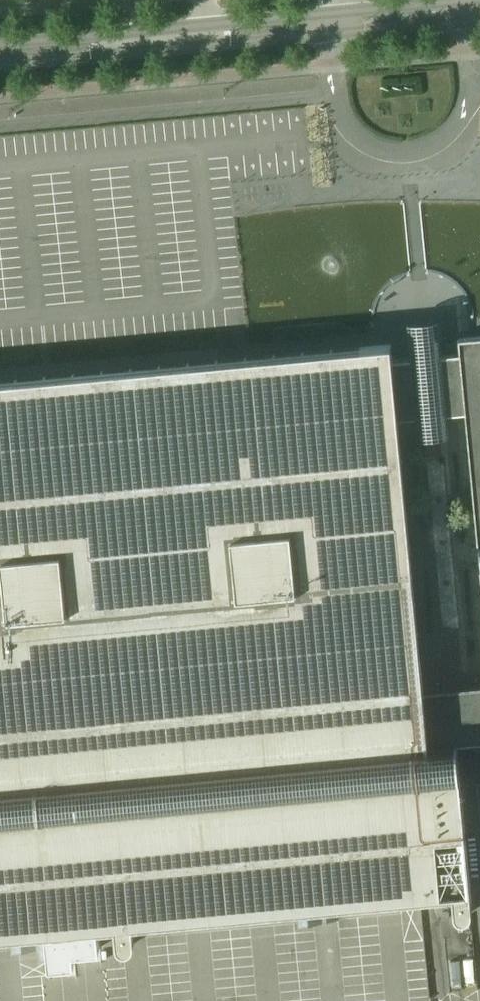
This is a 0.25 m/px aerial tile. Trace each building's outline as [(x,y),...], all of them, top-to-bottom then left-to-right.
[(458,338),(460,353),(434,356),(434,353),(431,353),(430,352),(429,352),(428,351),(427,351),(425,351),(424,351),(423,352),(422,352),(421,353),(421,354),(418,355),(418,357),(392,360),(391,344),(0,381),(0,934),(116,923),(117,939),(117,940),(118,942),(119,943),(120,944),(121,945),(123,946),(124,946),(126,946),(128,946),(129,946),(131,945),(132,944),(133,943),(134,941),(135,940),(135,938),(135,937),(134,921),(453,892),(454,907),(455,909),(455,910),(456,912),(457,913),(458,914),(460,915),(461,915),(463,915),(465,915),(466,915),(468,914),(469,913),(470,912),(471,910),(472,909),(472,907),(472,905),(457,744),(479,742),(479,336),(458,338)]
